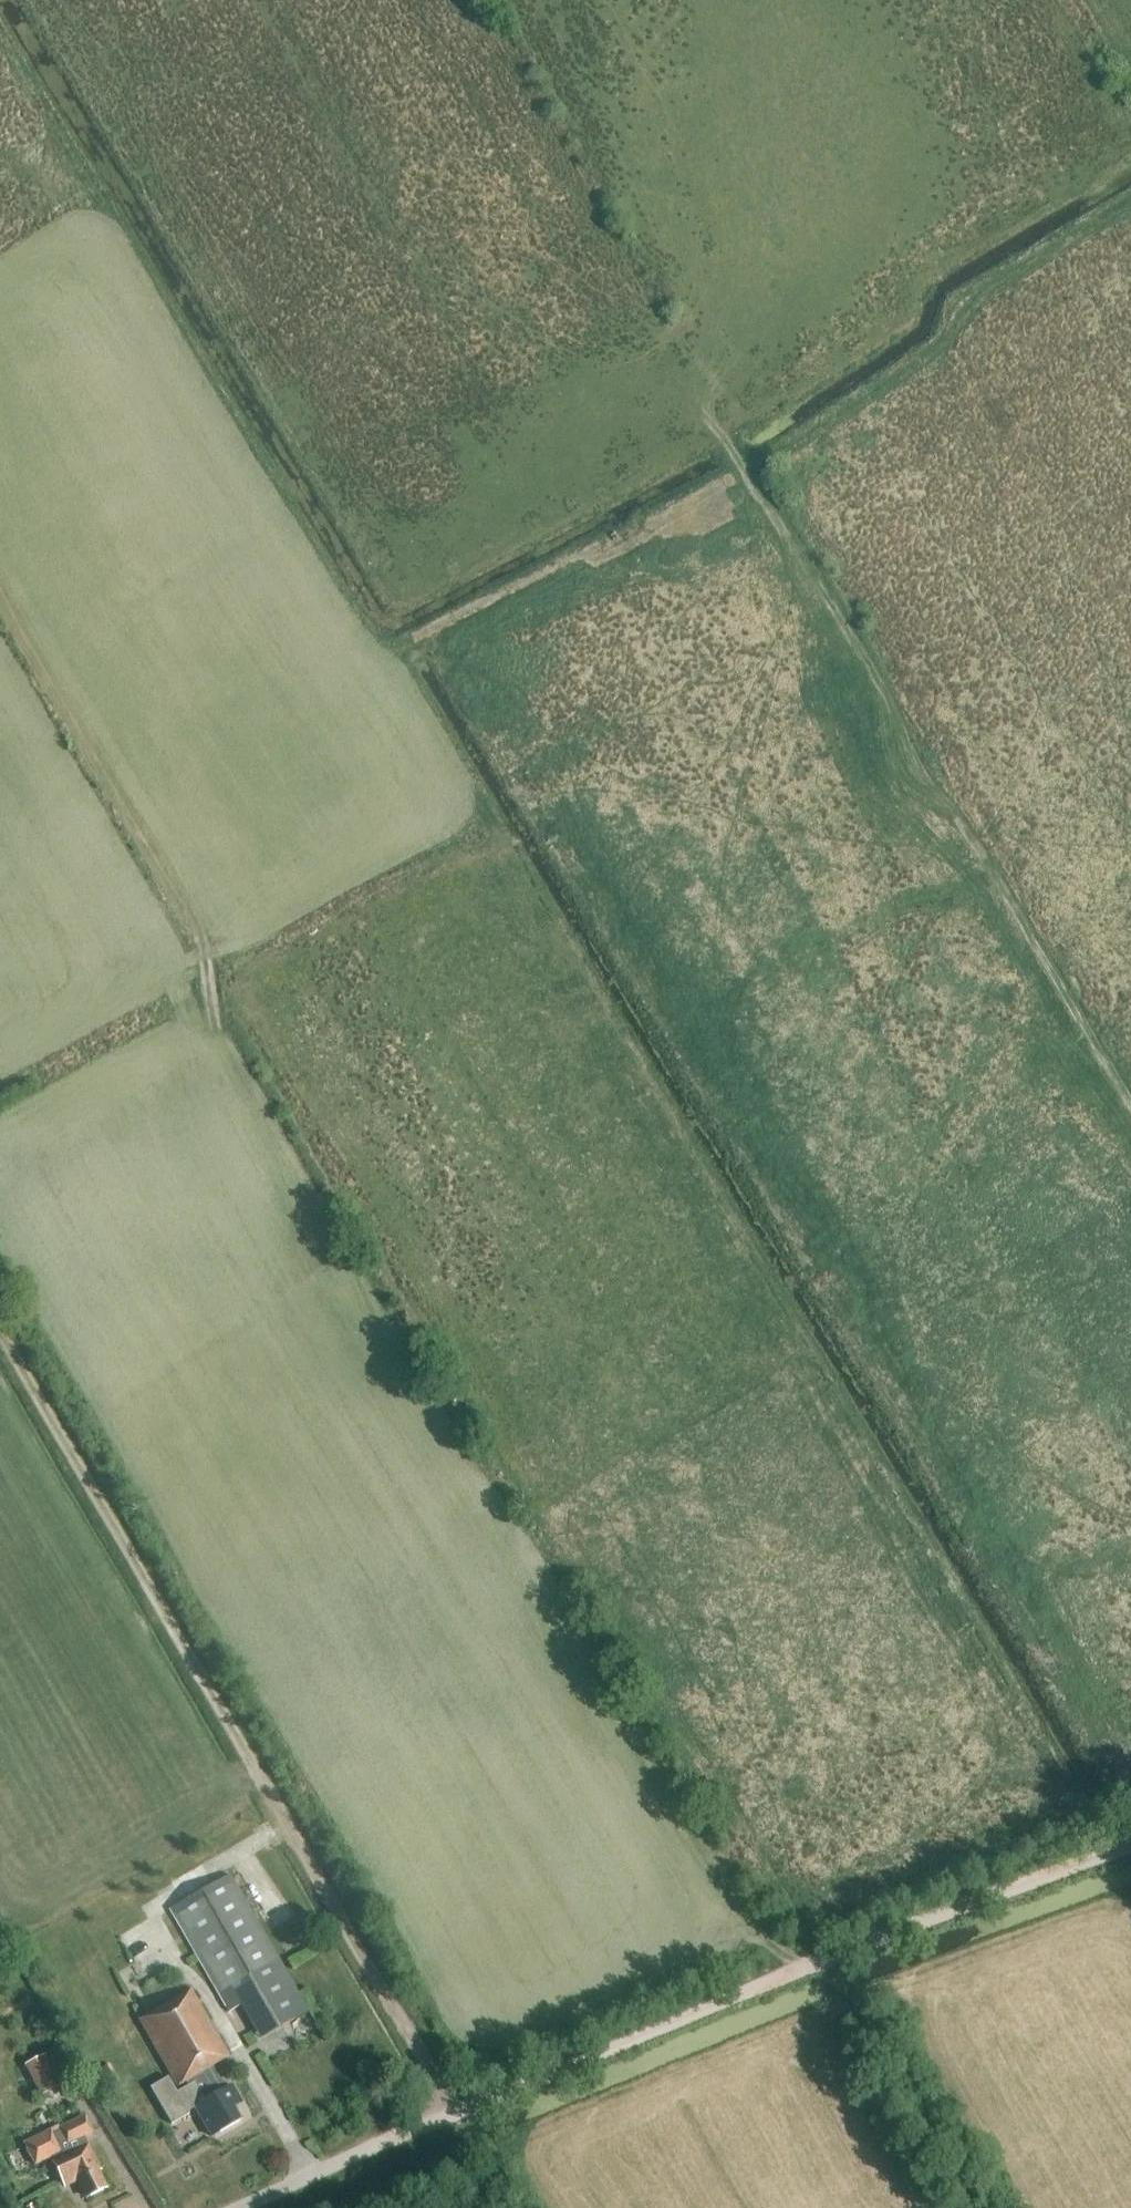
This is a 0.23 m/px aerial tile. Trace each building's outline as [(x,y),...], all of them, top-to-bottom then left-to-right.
[(230,1876),(170,1910),(228,2012),(240,2006),(259,2040),(308,2012),(230,1876)] [(209,2023),(190,1990),(138,2020),(177,2087),(189,2080),(191,2085),(175,2094),(176,2094),(159,2104),(171,2125),(189,2115),(188,2113),(195,2109),(211,2137),(240,2121),(233,2109),(241,2104),(231,2086),(222,2092),(209,2069),(229,2058),(217,2036),(214,2038),(206,2025),(209,2023)] [(31,2063),(25,2066),(40,2096),(57,2088),(60,2086),(45,2056),(42,2058),(31,2063)] [(108,2088),(119,2082),(109,2064),(97,2071),(108,2088)] [(58,2126),(23,2143),(34,2167),(51,2159),(53,2162),(65,2188),(79,2181),(87,2198),(105,2190),(97,2172),(101,2170),(85,2138),(93,2134),(85,2116),(60,2129),(58,2126)]
